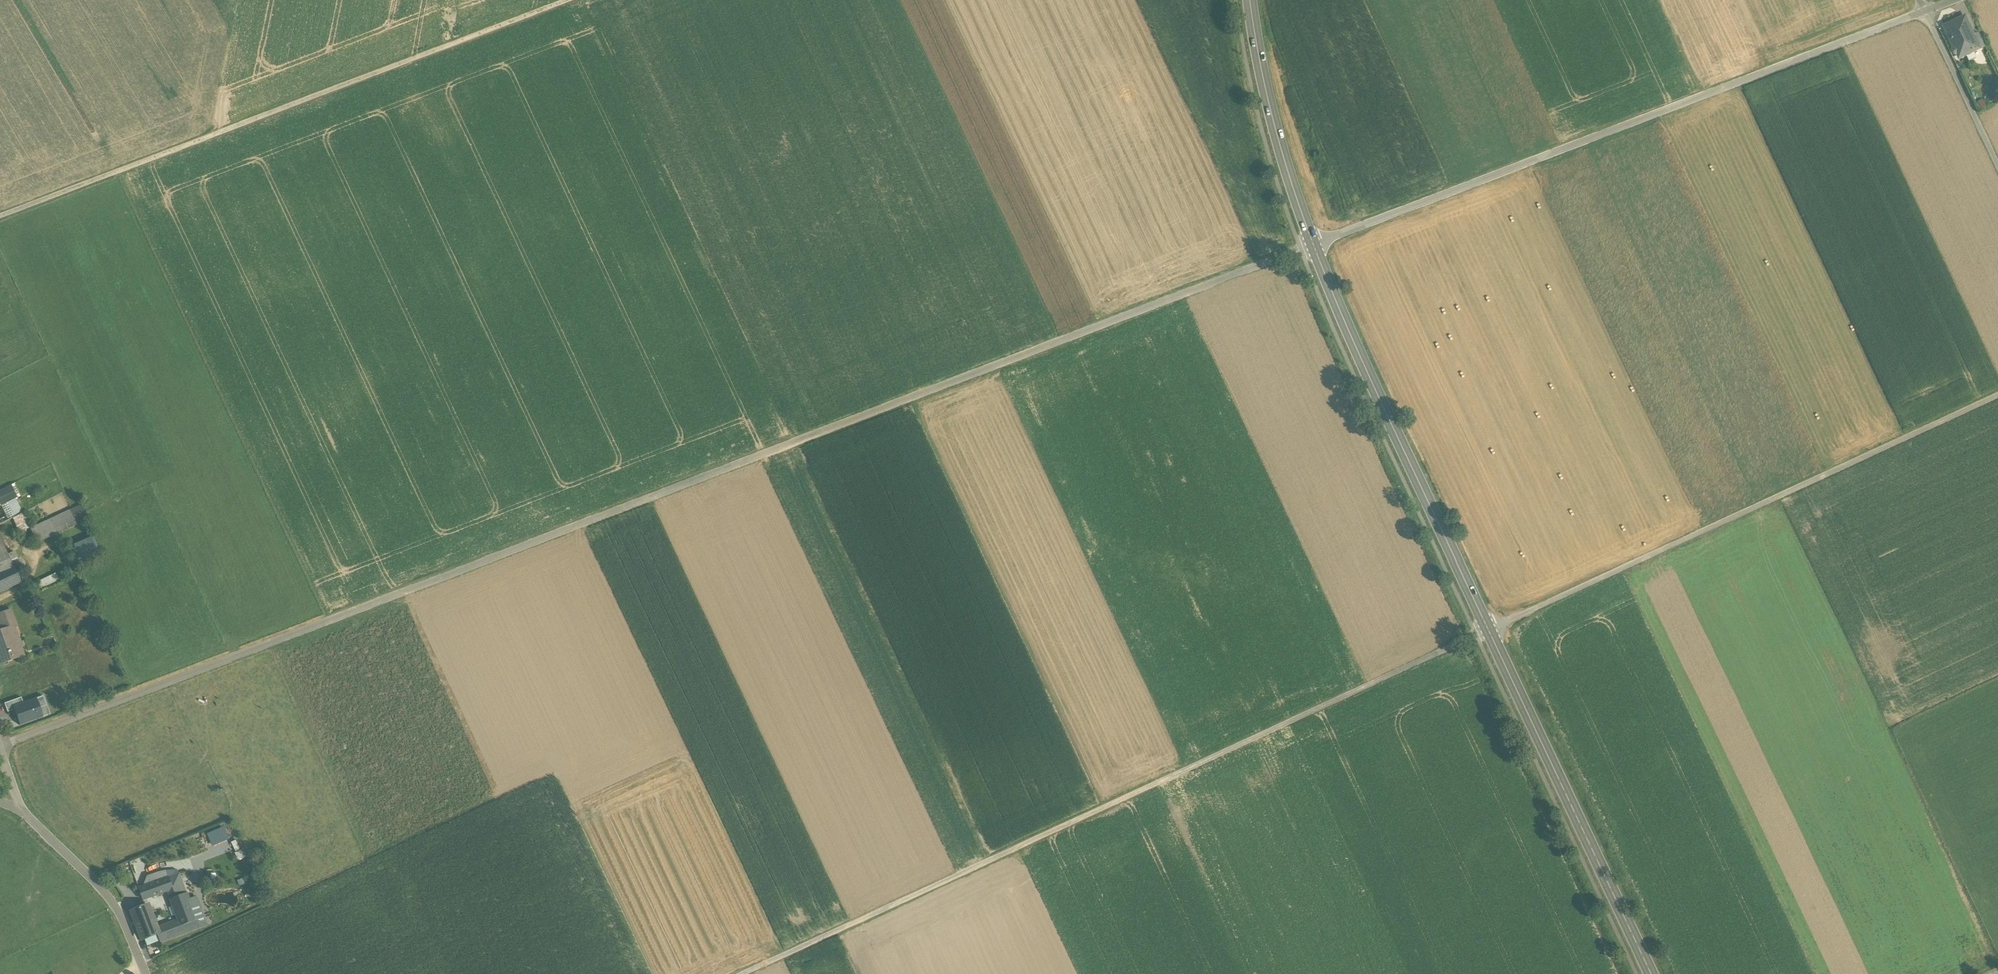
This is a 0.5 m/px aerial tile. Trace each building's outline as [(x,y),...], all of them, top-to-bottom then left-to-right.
[(1965,18),(1945,27),(1955,48),(1954,50),(1955,53),(1958,54),(1960,58),(1979,49),(1978,47),(1979,47),(1974,37),(1965,18)] [(1985,46),(1979,34),(1974,37),(1979,47),(1978,47),(1979,49),(1985,46)] [(0,492),(0,504),(0,505),(7,501),(15,497),(17,496),(12,486),(0,492)] [(23,512),(15,497),(7,501),(14,517),(23,512)] [(71,511),(30,529),(37,544),(78,526),(71,511)] [(75,545),(81,558),(99,549),(93,536),(75,545)] [(10,560),(0,537),(0,564),(10,560)] [(20,558),(11,562),(15,572),(25,567),(20,558)] [(0,564),(0,592),(20,583),(15,572),(11,562),(10,560),(0,564)] [(44,587),(59,580),(56,573),(41,580),(44,587)] [(0,614),(0,624),(2,631),(9,628),(10,628),(16,626),(10,610),(0,614)] [(0,632),(0,663),(0,664),(20,657),(10,628),(9,628),(2,631),(0,632)] [(23,703),(13,707),(14,710),(20,726),(43,717),(40,708),(46,706),(43,696),(23,703)] [(21,698),(4,704),(7,712),(14,710),(13,707),(23,703),(21,698)] [(225,827),(207,832),(212,846),(230,840),(225,827)] [(169,878),(173,887),(168,891),(172,899),(186,894),(179,875),(169,878)] [(169,878),(139,889),(143,900),(173,887),(169,878)] [(197,921),(186,894),(172,899),(181,924),(182,926),(197,921)] [(148,906),(133,912),(144,940),(159,934),(158,932),(148,906)] [(197,921),(182,926),(185,934),(200,928),(197,921)] [(181,924),(158,932),(159,934),(162,943),(185,934),(182,926),(181,924)]
